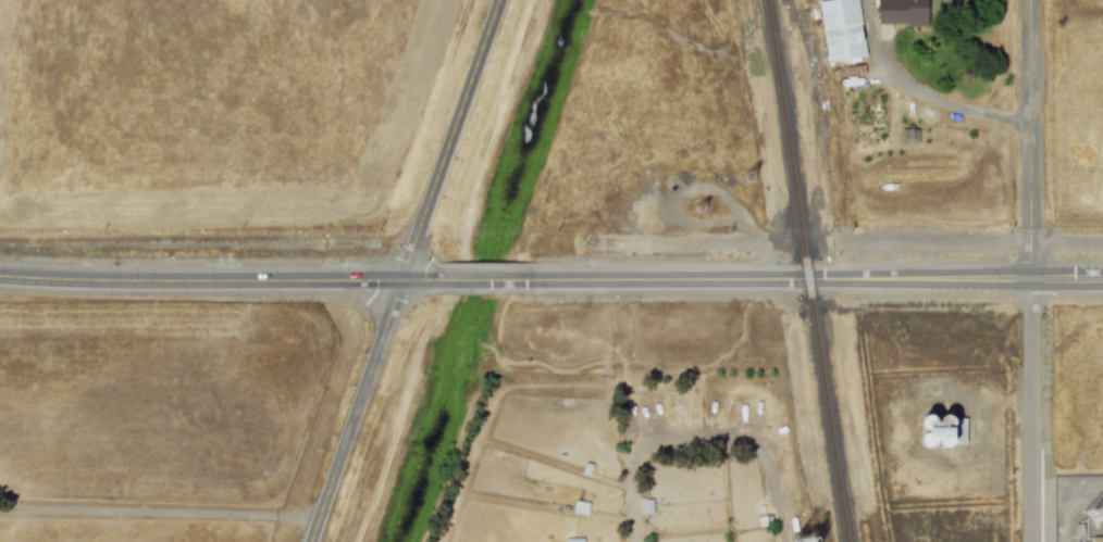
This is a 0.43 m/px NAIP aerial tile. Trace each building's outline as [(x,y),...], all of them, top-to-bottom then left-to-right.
[(826,61),(864,56),(859,0),(819,0),(826,61)] [(877,25),(927,24),(927,0),(876,0),(877,25)] [(965,446),(966,419),(936,418),(936,417),(926,417),(926,424),(930,424),(929,435),(922,435),(922,447),(938,448),(938,445),(965,446)]
